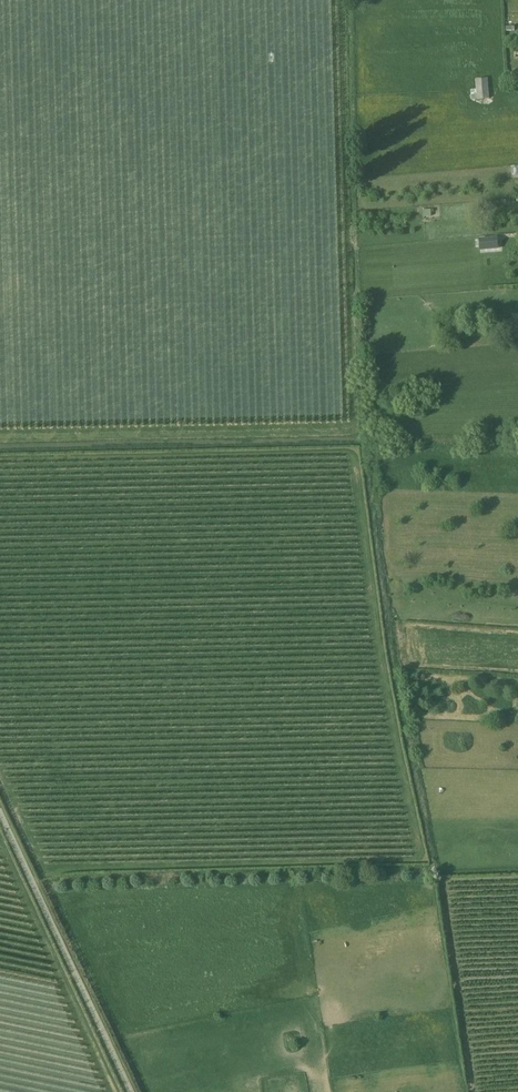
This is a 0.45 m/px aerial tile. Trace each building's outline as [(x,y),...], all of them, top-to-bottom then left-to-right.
[(490,98),(489,88),(488,78),(476,79),(478,100),(490,98)] [(480,251),(487,251),(499,250),(498,237),(487,238),(479,239),(480,251)]
